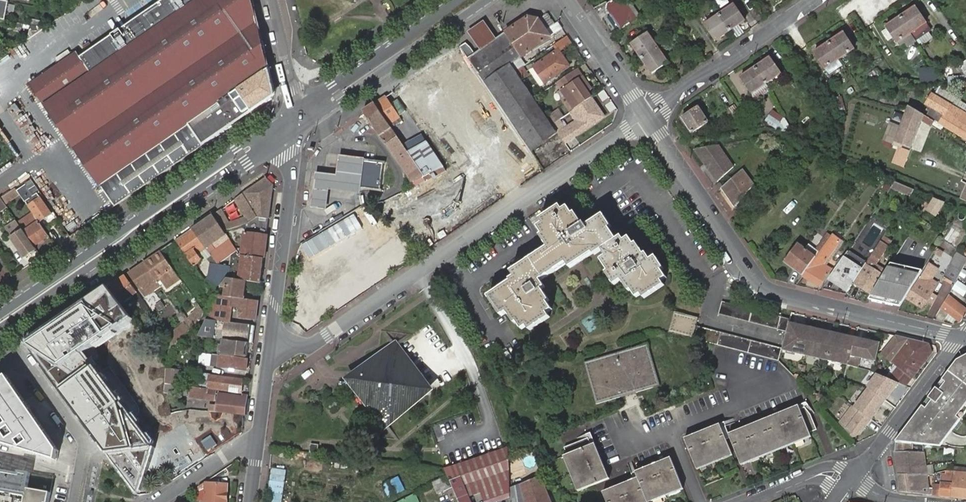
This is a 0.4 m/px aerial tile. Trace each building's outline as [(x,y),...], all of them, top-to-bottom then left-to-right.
[(10,3),(0,0),(0,19),(0,20),(6,21),(10,3)] [(46,105),(75,150),(103,188),(115,206),(205,145),(252,112),(272,99),(275,92),(271,70),(259,24),(253,0),(165,0),(80,57),(77,53),(31,84),(46,105)] [(620,29),(633,20),(620,0),(611,0),(608,2),(607,10),(620,29)] [(735,5),(719,15),(730,31),(745,20),(735,5)] [(901,17),(911,32),(926,22),(915,6),(901,17)] [(730,31),(719,15),(705,25),(716,41),(730,31)] [(529,17),(506,33),(522,57),(551,37),(539,19),(529,17)] [(897,43),(911,32),(901,17),(886,27),(897,43)] [(33,20),(31,26),(43,28),(44,22),(33,20)] [(480,50),(497,39),(484,21),(468,32),(480,50)] [(30,35),(34,36),(45,28),(43,28),(31,26),(30,35)] [(465,42),(460,46),(468,58),(479,74),(510,119),(517,129),(518,132),(531,151),(557,132),(552,124),(547,116),(534,98),(522,80),(516,71),(511,64),(522,57),(506,33),(475,54),(469,46),(465,42)] [(632,44),(642,59),(658,48),(648,33),(632,44)] [(828,43),(839,59),(854,49),(844,33),(828,43)] [(826,68),(839,59),(828,43),(815,52),(826,68)] [(658,48),(642,59),(652,73),(667,63),(658,48)] [(545,82),(569,66),(558,49),(534,66),(545,82)] [(770,57),(755,68),(765,84),(781,73),(770,57)] [(534,66),(528,69),(539,86),(545,82),(534,66)] [(522,67),(516,71),(522,80),(528,76),(522,67)] [(765,84),(755,68),(740,78),(751,93),(765,84)] [(591,97),(592,97),(579,77),(562,89),(574,109),(591,97)] [(957,120),(962,112),(932,94),(926,104),(931,107),(926,116),(934,121),(938,124),(965,141),(965,125),(957,120)] [(386,96),(364,112),(380,136),(392,128),(390,124),(400,118),(386,96)] [(574,109),(570,112),(576,121),(564,128),(571,138),(604,116),(591,97),(574,109)] [(733,104),(726,109),(735,121),(741,116),(733,104)] [(682,117),(693,132),(708,122),(698,106),(682,117)] [(910,106),(894,146),(910,152),(923,121),(931,126),(934,121),(926,116),(910,106)] [(547,116),(552,124),(559,119),(563,116),(558,109),(547,116)] [(962,112),(957,120),(965,125),(965,114),(962,112)] [(564,128),(559,119),(552,124),(557,132),(564,143),(571,138),(564,128)] [(392,128),(380,136),(412,185),(413,187),(446,170),(444,167),(439,160),(422,134),(403,144),(392,128)] [(719,145),(693,150),(717,182),(733,168),(719,145)] [(335,178),(314,175),(310,210),(327,212),(329,191),(334,191),(358,195),(359,190),(363,161),(362,161),(337,158),(335,178)] [(485,162),(487,172),(497,171),(496,160),(485,162)] [(380,193),(384,164),(363,161),(359,190),(380,193)] [(735,208),(753,186),(742,170),(721,187),(735,208)] [(222,208),(213,214),(224,230),(247,223),(258,217),(270,218),(273,185),(266,179),(235,200),(245,216),(231,221),(222,208)] [(30,191),(36,187),(32,181),(17,191),(20,194),(25,202),(34,196),(30,191)] [(908,197),(912,189),(892,181),(889,189),(908,197)] [(17,191),(16,188),(1,198),(3,201),(4,202),(5,204),(20,194),(17,191)] [(41,198),(28,207),(32,213),(35,217),(39,223),(52,213),(41,198)] [(927,209),(936,214),(943,203),(934,198),(927,209)] [(523,272),(515,277),(510,280),(511,282),(514,286),(503,293),(500,289),(488,297),(501,317),(507,313),(514,324),(517,323),(522,319),(527,326),(530,330),(550,317),(547,313),(544,308),(551,304),(553,303),(545,291),(548,288),(544,281),(558,272),(555,267),(567,260),(570,265),(593,250),(595,254),(597,256),(604,251),(608,258),(616,269),(611,273),(609,275),(616,286),(624,281),(631,292),(633,291),(639,288),(644,295),(647,299),(667,285),(664,281),(660,275),(665,271),(666,270),(658,258),(653,261),(649,254),(646,256),(639,244),(637,246),(632,249),(627,242),(624,238),(618,241),(613,245),(606,233),(611,230),(613,228),(605,216),(589,227),(587,224),(585,225),(578,214),(575,216),(570,219),(565,211),(562,207),(542,221),(544,224),(549,232),(544,235),(542,237),(549,249),(520,268),(523,272)] [(570,207),(565,211),(570,219),(575,216),(570,207)] [(34,246),(48,236),(39,223),(35,217),(32,213),(17,222),(21,227),(34,246)] [(213,214),(202,222),(227,257),(234,252),(237,250),(229,238),(224,230),(213,214)] [(25,258),(37,250),(34,246),(21,227),(17,222),(17,221),(10,226),(13,229),(8,232),(25,258)] [(202,222),(192,228),(206,249),(217,263),(227,257),(202,222)] [(539,227),(544,235),(549,232),(544,224),(539,227)] [(206,249),(192,228),(176,238),(191,259),(206,249)] [(618,241),(611,230),(606,233),(613,245),(618,241)] [(263,258),(267,234),(244,231),(241,256),(263,258)] [(819,253),(831,236),(827,233),(815,250),(819,253)] [(841,240),(832,235),(831,236),(819,253),(816,257),(802,276),(819,288),(831,271),(823,264),(841,240)] [(632,239),(627,242),(632,249),(637,246),(632,239)] [(804,249),(798,244),(797,244),(784,262),(802,276),(816,257),(804,249)] [(816,257),(819,253),(815,250),(808,244),(804,249),(816,257)] [(878,247),(869,261),(876,265),(884,251),(878,247)] [(160,249),(143,262),(157,282),(161,279),(169,290),(182,281),(176,272),(160,249)] [(572,269),(595,254),(593,250),(570,265),(572,269)] [(957,254),(945,275),(957,282),(965,266),(965,265),(965,250),(962,257),(957,254)] [(862,269),(864,265),(845,252),(842,257),(862,269)] [(261,281),(263,258),(241,256),(238,279),(247,280),(261,281)] [(842,257),(828,279),(835,284),(834,285),(846,293),(862,269),(842,257)] [(603,261),(611,273),(616,269),(608,258),(603,261)] [(558,272),(570,265),(567,260),(555,267),(558,272)] [(884,275),(886,271),(876,265),(869,261),(866,265),(884,275)] [(143,262),(129,272),(146,295),(160,286),(157,282),(143,262)] [(217,263),(210,262),(208,276),(205,280),(215,295),(222,285),(227,278),(229,278),(231,265),(217,263)] [(929,262),(906,299),(922,309),(938,283),(933,280),(940,269),(929,262)] [(872,294),(870,299),(901,306),(923,270),(891,263),(886,271),(884,275),(872,294)] [(854,284),(872,294),(884,275),(866,265),(854,284)] [(512,273),(515,277),(523,272),(520,268),(512,273)] [(669,278),(665,271),(660,275),(664,281),(669,278)] [(125,274),(109,286),(122,303),(138,292),(125,274)] [(255,319),(257,301),(244,300),(247,280),(238,279),(229,278),(227,278),(222,285),(225,288),(224,296),(215,295),(212,320),(230,323),(231,307),(239,308),(238,317),(255,319)] [(514,286),(511,282),(500,289),(503,293),(514,286)] [(955,282),(952,289),(961,294),(965,287),(955,282)] [(109,286),(26,343),(140,495),(155,446),(85,353),(134,319),(122,303),(109,286)] [(638,299),(644,295),(639,288),(633,291),(638,299)] [(939,310),(960,324),(965,316),(965,308),(949,296),(939,310)] [(718,313),(785,332),(788,319),(721,301),(718,313)] [(554,309),(551,304),(544,308),(547,313),(554,309)] [(204,313),(199,306),(185,320),(191,329),(204,313)] [(668,332),(672,334),(678,312),(674,311),(668,332)] [(672,334),(697,340),(778,361),(780,350),(696,326),(692,325),(695,316),(678,312),(672,334)] [(522,319),(517,323),(521,330),(527,326),(522,319)] [(185,320),(169,335),(172,339),(176,346),(191,329),(185,320)] [(251,325),(230,323),(212,320),(207,321),(200,336),(221,339),(249,342),(251,325)] [(799,326),(800,323),(790,320),(783,348),(805,354),(811,329),(799,326)] [(811,329),(805,354),(827,360),(833,334),(821,331),(821,328),(812,326),(811,329)] [(848,335),(833,331),(833,334),(827,360),(848,364),(848,362),(849,362),(855,339),(847,338),(848,335)] [(930,353),(928,345),(896,337),(882,355),(899,368),(912,378),(930,353)] [(176,346),(172,339),(166,344),(172,352),(176,346)] [(246,356),(249,342),(221,339),(221,343),(219,352),(246,356)] [(880,343),(863,339),(862,341),(855,339),(849,362),(848,362),(848,364),(848,365),(856,368),(859,357),(875,361),(880,343)] [(647,343),(584,362),(596,404),(659,386),(647,343)] [(385,426),(431,390),(395,344),(355,375),(353,385),(385,426)] [(221,355),(201,352),(199,364),(219,367),(221,355)] [(246,371),(248,359),(221,355),(219,367),(246,371)] [(960,363),(959,365),(955,362),(942,379),(946,382),(940,390),(936,387),(929,397),(932,400),(926,408),(923,405),(896,441),(917,443),(941,446),(961,419),(957,416),(965,404),(965,360),(960,363)] [(165,383),(173,384),(175,384),(177,369),(166,368),(165,383)] [(912,378),(899,368),(890,380),(898,384),(906,387),(912,378)] [(245,378),(208,373),(206,388),(217,390),(218,384),(243,387),(245,378)] [(877,375),(867,388),(869,389),(885,401),(898,384),(890,380),(877,375)] [(0,381),(0,444),(57,461),(59,451),(8,376),(0,381)] [(163,394),(162,396),(163,396),(166,396),(167,393),(172,393),(173,384),(165,383),(163,394)] [(218,384),(217,390),(243,393),(243,387),(218,384)] [(206,389),(206,388),(191,386),(190,395),(216,399),(217,391),(206,389)] [(885,401),(869,389),(854,408),(871,420),(885,401)] [(244,415),(246,397),(220,394),(219,405),(209,404),(209,411),(244,415)] [(805,407),(811,415),(814,412),(806,403),(799,406),(800,409),(805,407)] [(740,461),(810,433),(817,430),(811,415),(805,407),(800,409),(799,406),(729,434),(730,438),(740,461)] [(853,406),(839,424),(852,438),(860,435),(871,420),(854,408),(853,406)] [(235,433),(237,416),(205,412),(205,419),(194,418),(194,415),(163,411),(162,424),(171,425),(170,432),(189,434),(187,446),(200,447),(202,429),(235,433)] [(726,440),(730,438),(729,434),(726,427),(735,423),(734,419),(720,424),(726,440)] [(731,451),(726,440),(720,424),(685,438),(696,466),(731,451)] [(580,442),(593,437),(591,432),(578,438),(580,442)] [(740,461),(742,466),(811,437),(810,433),(740,461)] [(566,448),(569,455),(583,490),(610,479),(593,437),(580,442),(566,448)] [(917,443),(896,441),(896,451),(917,452),(917,443)] [(317,445),(310,444),(309,452),(317,453),(317,445)] [(445,468),(448,474),(453,487),(459,501),(472,501),(470,496),(475,495),(481,493),(484,501),(485,501),(510,493),(510,489),(510,470),(508,447),(445,468)] [(954,449),(944,448),(943,456),(954,456),(954,449)] [(731,451),(696,466),(697,470),(733,456),(731,451)] [(917,452),(896,451),(898,472),(928,474),(924,452),(917,452)] [(569,455),(564,457),(578,492),(583,490),(569,455)] [(636,471),(638,478),(634,480),(603,493),(607,501),(648,501),(647,499),(682,485),(671,458),(636,471)] [(638,478),(636,471),(632,462),(628,464),(634,480),(638,478)] [(284,469),(269,468),(266,501),(281,501),(284,469)] [(54,478),(20,472),(19,474),(0,471),(0,501),(49,501),(54,478)] [(928,474),(898,472),(900,491),(932,494),(950,496),(952,474),(938,474),(934,474),(933,488),(928,488),(928,474)] [(952,496),(965,497),(965,472),(955,472),(952,496)] [(453,487),(448,474),(433,482),(437,493),(453,487)] [(510,489),(510,493),(510,501),(551,501),(541,477),(533,479),(531,475),(528,476),(530,481),(510,489)] [(386,497),(403,490),(397,477),(380,484),(386,497)] [(206,501),(227,501),(228,485),(207,484),(206,501)] [(682,485),(647,499),(648,501),(651,501),(684,489),(682,485)] [(416,492),(396,501),(420,501),(416,492)]
